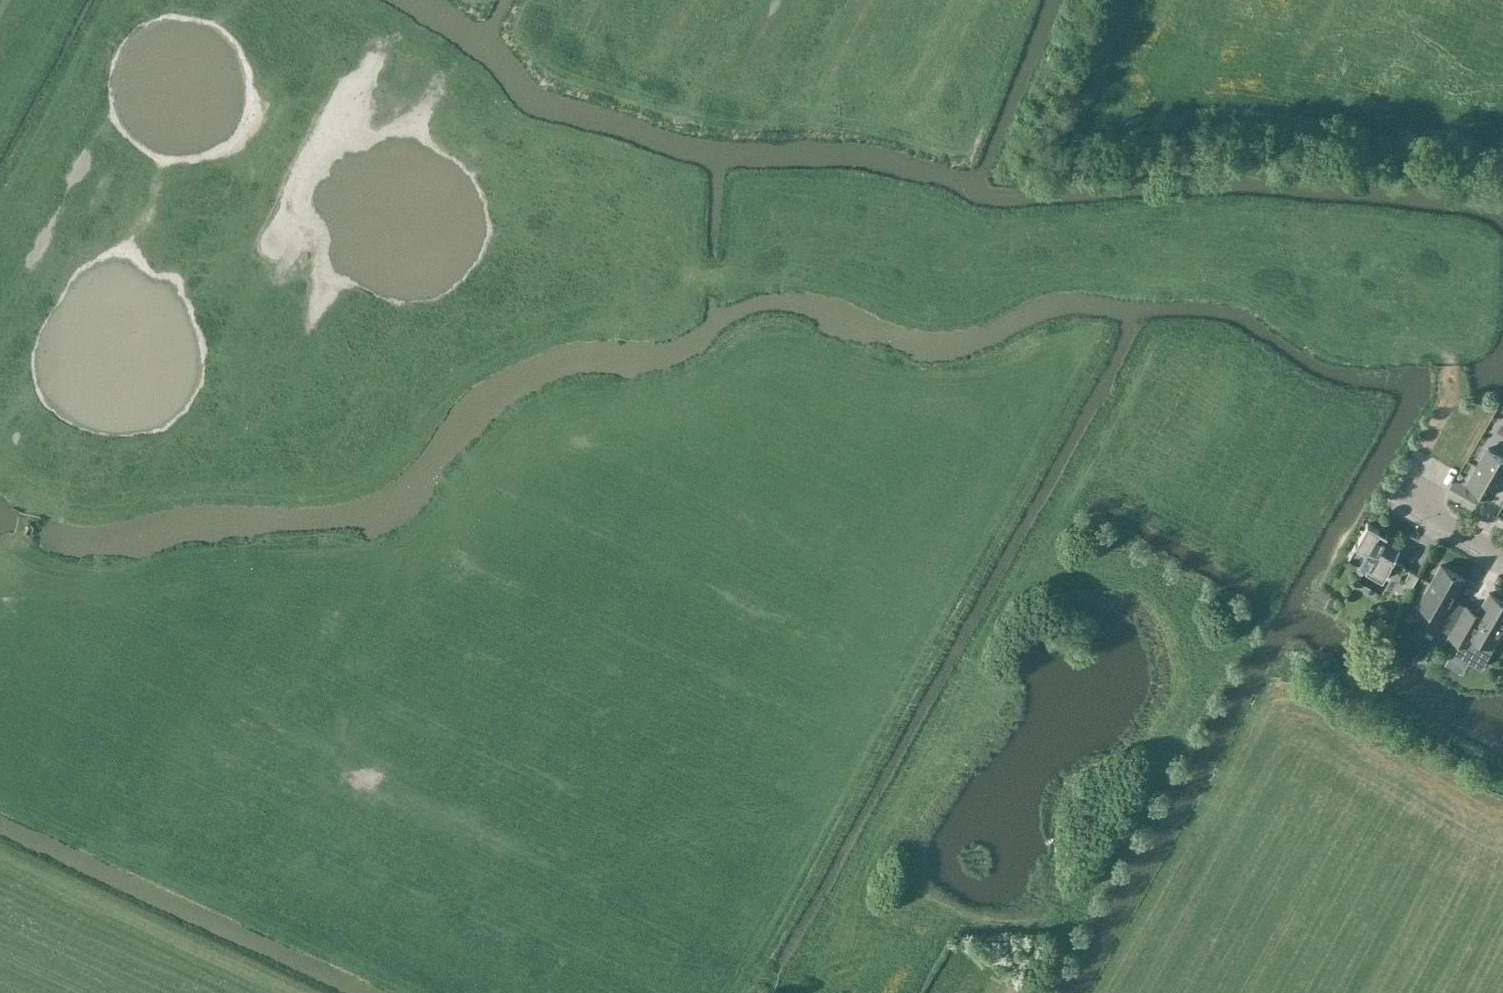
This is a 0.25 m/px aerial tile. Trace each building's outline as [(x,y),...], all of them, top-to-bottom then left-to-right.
[(1491,494),(1500,477),(1502,479),(1502,455),(1488,446),(1468,481),(1491,494)] [(1377,533),(1380,528),(1367,521),(1347,556),(1359,563),(1361,561),(1367,564),(1366,567),(1382,577),(1400,546),(1377,533)] [(1452,597),(1464,576),(1440,563),(1418,602),(1434,611),(1429,620),(1448,631),(1464,604),(1452,597)] [(1411,584),(1418,572),(1410,568),(1403,579),(1411,584)] [(1448,647),(1480,666),(1502,626),(1502,599),(1489,591),(1477,611),(1465,604),(1449,633),(1454,636),(1448,647)]
